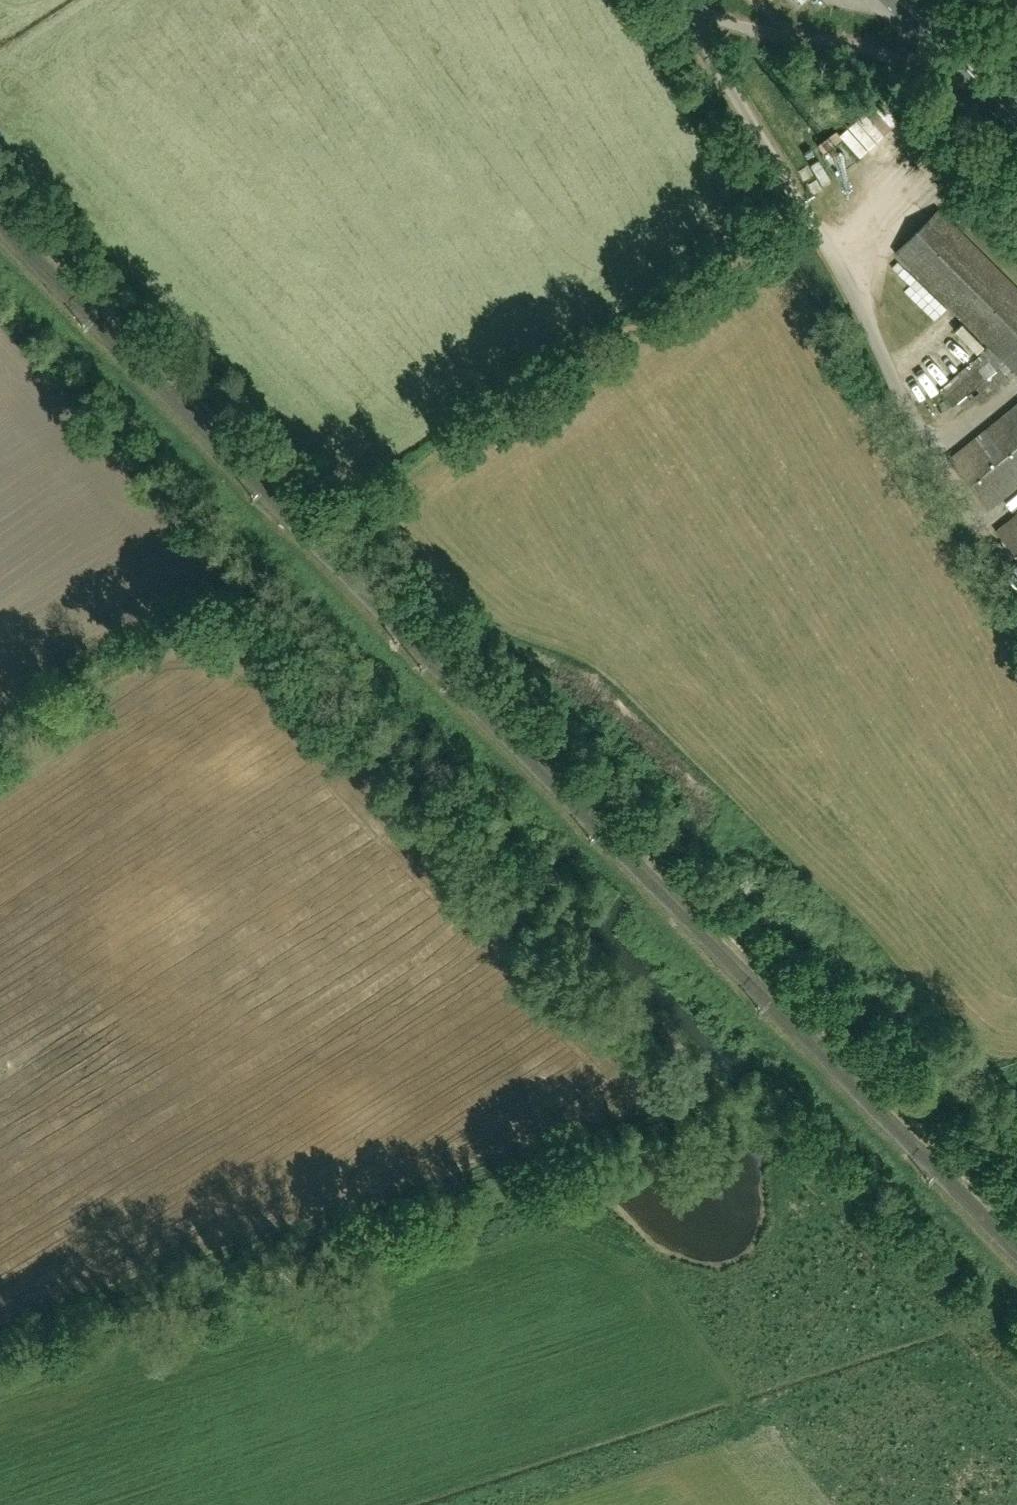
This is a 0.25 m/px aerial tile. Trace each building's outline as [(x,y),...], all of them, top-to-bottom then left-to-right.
[(938,209),(896,252),(1016,373),(1016,288),(938,209)] [(965,410),(994,387),(979,368),(960,384),(955,377),(944,385),(950,391),(965,410)] [(1016,486),(1016,403),(949,458),(989,509),(1016,486)] [(996,530),(1016,556),(1016,513),(996,530)]
